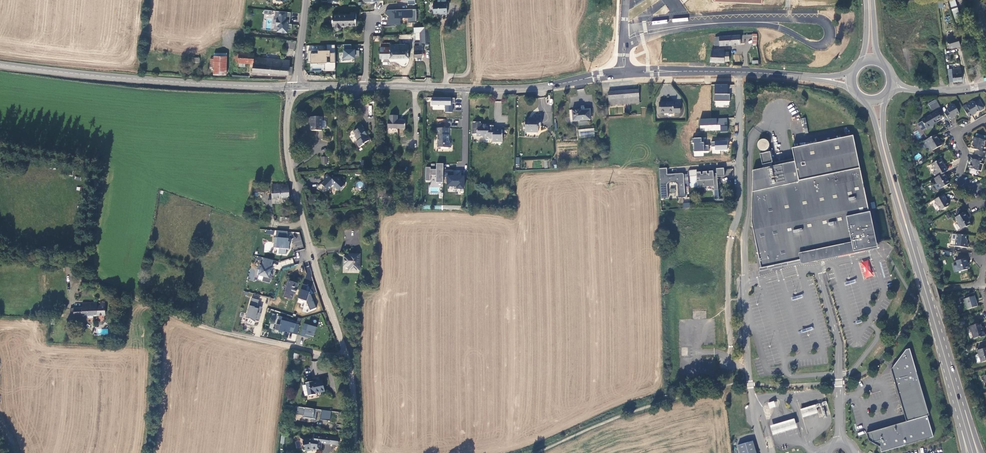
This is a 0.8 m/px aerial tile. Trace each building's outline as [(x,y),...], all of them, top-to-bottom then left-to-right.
[(963,23),(955,0),(950,0),(949,0),(957,25),(963,23)] [(447,14),(447,2),(437,3),(432,3),(433,14),(443,13),(443,15),(447,14)] [(388,18),(388,25),(401,25),(401,18),(408,17),(408,22),(417,22),(417,9),(388,10),(388,15),(393,15),(393,18),(388,18)] [(289,24),(291,13),(275,11),(275,19),(276,19),(276,25),(278,25),(278,31),(287,32),(287,29),(291,30),(292,24),(289,24)] [(340,25),(356,26),(356,13),(350,13),(350,15),(332,14),(332,25),(333,25),(333,26),(333,27),(334,28),(335,28),(335,29),(336,29),(337,29),(338,29),(339,29),(340,28),(340,27),(340,26),(341,25),(340,25)] [(421,43),(429,42),(428,26),(413,27),(414,33),(420,33),(421,43)] [(958,36),(947,39),(950,48),(956,46),(956,47),(960,46),(958,36)] [(717,38),(717,47),(738,46),(738,45),(740,45),(740,37),(717,38)] [(740,37),(740,45),(743,45),(743,41),(749,41),(749,37),(740,37)] [(286,48),(287,48),(294,50),(296,41),(292,41),(291,44),(288,43),(287,43),(286,48)] [(408,58),(408,44),(389,44),(389,47),(380,47),(380,59),(399,58),(408,58)] [(351,45),(344,45),(344,61),(350,61),(350,59),(355,58),(359,57),(359,51),(354,51),(354,50),(351,50),(351,45)] [(336,71),(335,46),(326,46),(327,50),(318,50),(318,51),(307,51),(308,63),(310,62),(311,64),(318,64),(318,65),(324,65),(324,71),(336,71)] [(722,52),(710,51),(709,55),(708,59),(708,64),(721,65),(722,63),(726,63),(727,56),(722,55),(722,52)] [(255,54),(240,52),(239,62),(254,63),(255,57),(255,54)] [(215,53),(214,75),(227,75),(228,55),(228,53),(215,53)] [(291,74),(292,67),(289,66),(290,60),(255,57),(254,63),(254,72),(291,74)] [(952,69),(954,82),(962,80),(961,68),(952,69)] [(728,94),(728,85),(715,85),(715,101),(730,102),(730,94),(728,94)] [(638,89),(608,92),(609,106),(639,103),(638,89)] [(455,98),(431,98),(431,105),(445,106),(445,113),(452,113),(452,106),(451,106),(451,104),(452,104),(455,104),(455,98)] [(931,110),(940,107),(937,99),(928,103),(931,110)] [(965,110),(969,117),(972,115),(979,110),(974,102),(973,102),(971,103),(970,105),(967,107),(968,108),(965,110)] [(671,104),(658,104),(658,115),(678,114),(678,106),(671,106),(671,104)] [(944,113),(948,120),(952,118),(952,117),(959,113),(954,105),(953,104),(951,106),(950,107),(947,109),(948,111),(944,113)] [(581,110),(570,111),(570,122),(589,120),(588,112),(581,112),(581,110)] [(922,120),(927,129),(931,127),(931,126),(937,122),(932,114),(922,120)] [(390,121),(389,129),(408,129),(408,121),(400,120),(400,115),(392,115),(392,121),(390,121)] [(320,123),(320,117),(309,117),(308,123),(310,123),(310,131),(320,131),(320,130),(320,123)] [(526,121),(526,132),(538,133),(539,127),(542,127),(543,118),(531,117),(530,121),(526,121)] [(729,123),(728,119),(701,120),(701,126),(721,126),(722,133),(729,132),(729,126),(726,126),(726,123),(729,123)] [(474,124),(474,136),(477,136),(476,138),(483,138),(484,139),(488,139),(490,141),(494,142),(494,143),(501,143),(501,130),(493,130),(493,129),(487,128),(482,127),(481,124),(474,124)] [(367,131),(364,127),(354,133),(356,137),(354,138),(357,142),(356,143),(359,149),(365,146),(364,144),(368,141),(366,137),(364,138),(362,134),(367,131)] [(449,144),(449,129),(437,129),(436,136),(438,136),(438,149),(451,149),(451,144),(449,144)] [(578,130),(579,140),(593,139),(592,129),(578,130)] [(931,147),(933,150),(942,145),(940,141),(939,141),(935,135),(923,142),(927,149),(928,148),(931,147)] [(875,245),(853,136),(792,148),(794,159),(795,162),(775,166),(753,171),(751,221),(761,269),(803,260),(803,261),(805,262),(808,262),(810,262),(813,262),(815,261),(818,261),(820,260),(822,259),(824,258),(826,256),(826,255),(875,245)] [(976,155),(982,157),(983,151),(982,151),(985,140),(974,137),(972,141),(974,142),(973,149),(977,150),(976,155)] [(705,138),(693,139),(694,144),(695,144),(695,152),(710,152),(710,146),(705,146),(705,138)] [(760,151),(769,147),(766,138),(757,141),(760,151)] [(728,150),(728,142),(712,142),(712,147),(716,147),(716,151),(728,150)] [(767,150),(766,151),(766,153),(760,154),(762,165),(772,163),(770,152),(769,152),(768,149),(767,150)] [(981,162),(983,157),(982,157),(976,155),(974,160),(972,159),(969,169),(977,171),(980,161),(981,162)] [(932,173),(935,178),(944,173),(948,171),(945,166),(944,167),(940,159),(931,164),(935,172),(932,173)] [(443,184),(443,172),(443,166),(437,165),(436,171),(430,171),(430,169),(426,169),(425,182),(430,183),(430,177),(436,177),(436,184),(443,184)] [(667,167),(659,167),(661,198),(668,198),(667,184),(669,182),(675,181),(677,183),(678,197),(685,197),(684,173),(683,172),(668,173),(667,167)] [(697,171),(697,174),(691,175),(691,186),(698,185),(698,186),(705,185),(705,184),(714,184),(714,189),(718,189),(717,175),(725,175),(724,168),(717,169),(717,173),(714,173),(714,170),(709,171),(710,173),(708,173),(708,171),(703,171),(703,174),(702,174),(701,171),(697,171)] [(463,191),(464,179),(453,179),(453,172),(443,172),(443,179),(448,179),(447,188),(457,188),(457,191),(463,191)] [(935,178),(934,179),(936,183),(937,183),(941,189),(949,184),(946,177),(944,173),(935,178)] [(328,177),(325,180),(323,186),(329,192),(332,189),(335,189),(339,193),(345,187),(341,183),(341,180),(335,180),(335,181),(332,181),(328,177)] [(289,197),(289,186),(272,186),(272,199),(280,198),(289,197)] [(946,199),(944,195),(934,200),(941,211),(949,206),(945,199),(946,199)] [(971,224),(964,212),(955,218),(958,224),(958,225),(960,228),(961,229),(965,227),(966,227),(971,224)] [(288,232),(277,231),(276,238),(275,238),(275,243),(278,244),(277,249),(280,249),(279,254),(286,254),(287,249),(289,250),(290,242),(289,242),(289,239),(288,239),(288,232)] [(966,243),(967,235),(957,234),(956,241),(955,246),(968,248),(969,243),(966,243)] [(359,271),(360,254),(351,254),(351,258),(345,257),(345,267),(350,267),(350,270),(359,271)] [(271,274),(274,261),(265,258),(263,265),(260,265),(259,270),(261,270),(259,276),(264,277),(263,281),(271,283),(273,274),(271,274)] [(279,262),(281,268),(294,264),(292,258),(279,262)] [(966,258),(956,261),(959,272),(968,269),(966,263),(967,262),(966,258)] [(859,263),(864,279),(874,275),(869,259),(859,263)] [(296,295),(300,285),(290,281),(284,297),(293,300),(294,294),(296,295)] [(317,308),(311,294),(310,294),(310,292),(306,291),(308,285),(303,284),(298,298),(307,301),(311,310),(317,308)] [(964,299),(967,309),(977,306),(974,296),(964,299)] [(259,300),(252,298),(247,317),(248,318),(247,324),(255,326),(256,320),(259,321),(261,313),(258,313),(259,310),(261,311),(262,307),(258,306),(259,300)] [(105,316),(106,303),(101,304),(101,307),(97,308),(97,304),(83,304),(83,309),(74,309),(73,317),(79,317),(79,316),(88,316),(88,319),(94,319),(94,316),(105,316)] [(298,335),(300,325),(297,325),(297,323),(292,321),(292,323),(288,322),(289,319),(283,318),(281,326),(277,325),(275,330),(285,333),(284,334),(285,334),(285,332),(298,335)] [(979,338),(985,336),(983,330),(982,330),(980,323),(969,326),(971,332),(973,339),(979,337),(979,338)] [(305,325),(302,336),(307,338),(307,335),(311,336),(315,337),(317,328),(305,325)] [(977,350),(981,363),(985,361),(985,348),(977,350)] [(929,416),(910,349),(906,350),(891,370),(906,421),(866,433),(869,441),(880,447),(881,452),(933,438),(927,416),(929,416)] [(326,393),(324,383),(317,384),(315,382),(309,384),(309,386),(311,397),(311,398),(318,396),(318,394),(326,393)] [(809,415),(817,413),(815,405),(807,407),(800,409),(803,417),(809,415)] [(340,412),(299,407),(297,415),(305,416),(304,417),(311,418),(311,421),(316,422),(318,412),(322,413),(321,420),(331,421),(331,417),(339,419),(340,412)] [(790,430),(796,428),(794,419),(788,421),(781,423),(770,426),(773,435),(784,432),(790,430)] [(331,436),(315,434),(314,440),(311,440),(305,442),(306,450),(310,449),(312,451),(317,451),(317,450),(322,450),(323,443),(330,444),(331,436)] [(331,436),(330,444),(339,445),(340,437),(331,436)] [(738,445),(740,452),(756,452),(753,441),(738,445)]
